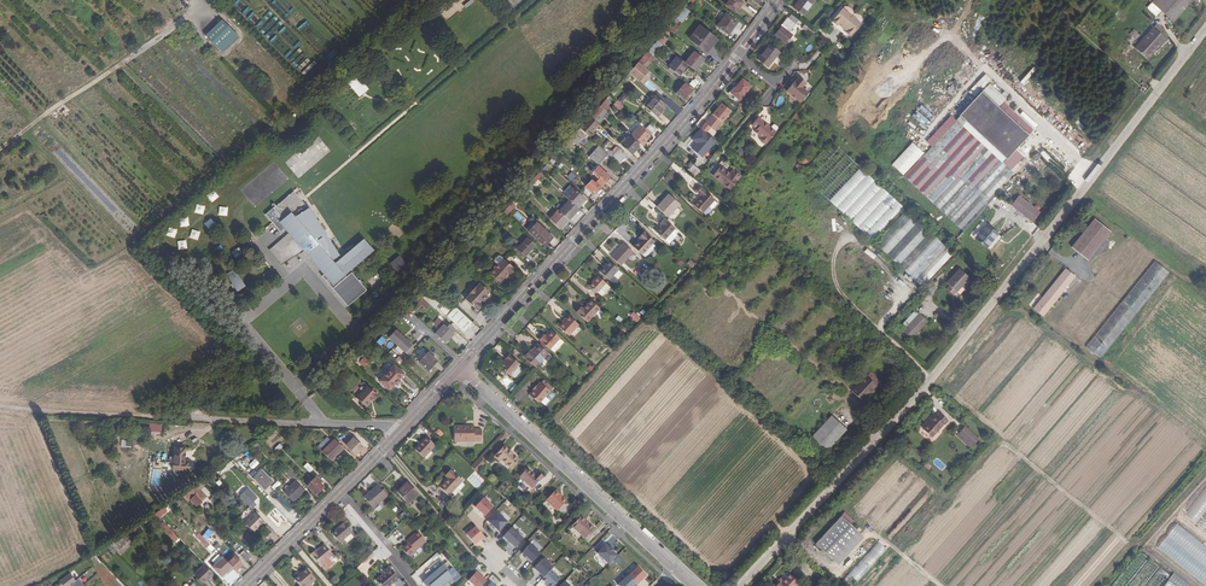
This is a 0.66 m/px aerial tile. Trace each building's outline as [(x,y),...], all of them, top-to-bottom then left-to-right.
[(473,2),(470,0),(463,6),(466,9),(473,2)] [(743,2),(739,0),(730,0),(726,6),(735,13),(743,2)] [(814,0),(799,0),(793,8),(804,16),(814,0)] [(1192,0),(1153,0),(1151,2),(1173,22),(1192,0)] [(290,16),(295,11),(285,3),(281,7),(290,16)] [(845,32),(845,33),(850,37),(861,24),(851,16),(842,8),(831,21),(837,26),(838,25),(842,28),(846,31),(845,32)] [(729,34),(737,22),(726,14),(717,26),(729,34)] [(825,14),(812,30),(815,32),(828,16),(825,14)] [(788,18),(781,27),(782,27),(780,29),(775,35),(786,44),(793,35),(789,33),(796,25),(788,18)] [(238,36),(220,19),(204,36),(222,53),(238,36)] [(674,33),(679,27),(673,23),(668,29),(674,33)] [(812,30),(805,25),(802,29),(809,34),(812,30)] [(706,52),(716,39),(699,27),(689,39),(706,52)] [(1146,58),(1148,59),(1164,37),(1150,27),(1148,29),(1161,38),(1146,58)] [(1133,38),(1139,33),(1134,28),(1129,34),(1133,38)] [(1147,60),(1148,59),(1146,58),(1161,38),(1148,29),(1134,49),(1147,60)] [(657,40),(662,44),(665,40),(660,36),(657,40)] [(779,53),(769,45),(758,59),(767,67),(779,53)] [(648,51),(638,62),(646,69),(656,58),(648,51)] [(685,63),(695,71),(704,59),(694,51),(685,63)] [(685,63),(677,57),(669,67),(678,73),(685,63)] [(629,73),(632,75),(639,82),(648,71),(646,69),(638,62),(629,73)] [(627,81),(632,75),(629,73),(623,79),(627,81)] [(347,84),(359,97),(369,89),(357,76),(347,84)] [(806,83),(798,77),(795,82),(794,81),(786,92),(801,103),(809,93),(802,88),(806,83)] [(697,87),(699,81),(693,79),(691,84),(697,87)] [(738,99),(750,85),(742,79),(735,88),(731,93),(738,98),(738,99)] [(683,100),(691,90),(684,83),(675,94),(683,100)] [(750,85),(738,99),(740,100),(751,86),(750,85)] [(736,100),(738,98),(731,93),(735,88),(733,88),(728,94),(736,100)] [(977,97),(1023,141),(1028,136),(982,91),(977,97)] [(677,115),(682,110),(672,102),(671,102),(665,98),(664,99),(656,93),(654,95),(655,96),(666,106),(677,115)] [(666,106),(655,96),(645,107),(657,117),(666,106)] [(776,105),(781,107),(784,98),(779,96),(776,105)] [(1023,141),(977,97),(960,115),(1006,159),(1023,141)] [(621,112),(624,107),(616,101),(612,105),(621,112)] [(604,109),(605,111),(608,107),(603,102),(599,105),(604,109)] [(722,103),(705,123),(715,131),(731,111),(722,103)] [(597,116),(604,109),(599,105),(589,117),(593,120),(597,116)] [(62,107),(56,110),(60,116),(65,113),(62,107)] [(917,110),(912,116),(925,128),(931,121),(930,120),(934,117),(922,107),(918,111),(917,110)] [(604,109),(597,116),(600,119),(606,112),(605,111),(604,109)] [(579,128),(586,134),(588,136),(598,125),(593,120),(589,117),(579,128)] [(758,117),(752,125),(756,128),(755,131),(762,137),(760,138),(761,141),(763,143),(766,143),(767,141),(768,141),(776,131),(771,127),(770,126),(769,127),(762,122),(763,121),(758,117)] [(905,177),(961,229),(1020,166),(1014,160),(1007,167),(957,120),(905,177)] [(646,128),(652,133),(656,130),(649,124),(646,128)] [(652,133),(646,128),(643,130),(638,126),(631,134),(632,135),(640,142),(642,144),(652,133)] [(586,134),(579,128),(569,139),(576,145),(586,134)] [(637,145),(640,142),(632,135),(630,138),(628,137),(626,139),(624,138),(619,144),(631,155),(639,146),(637,145)] [(696,152),(706,139),(703,136),(692,149),(696,152)] [(700,156),(711,143),(706,139),(696,152),(700,156)] [(711,143),(700,156),(702,157),(713,144),(711,143)] [(597,165),(607,154),(598,146),(589,157),(597,165)] [(618,164),(626,155),(619,149),(611,157),(618,164)] [(803,167),(808,162),(803,157),(799,162),(803,167)] [(695,178),(701,171),(693,165),(688,171),(695,178)] [(547,168),(545,166),(539,173),(541,175),(547,168)] [(600,186),(609,177),(597,166),(592,172),(598,178),(595,182),(600,186)] [(729,173),(721,166),(713,176),(730,189),(741,176),(735,171),(732,175),(729,173)] [(903,207),(860,168),(829,201),(872,241),(903,207)] [(542,175),(539,173),(529,184),(531,186),(542,175)] [(600,187),(591,179),(585,187),(591,192),(594,190),(596,192),(600,187)] [(713,199),(700,187),(696,191),(701,195),(693,204),(701,212),(713,199)] [(576,207),(581,202),(584,198),(573,188),(565,196),(569,200),(576,207)] [(339,256),(308,208),(293,192),(275,207),(274,207),(264,215),(272,223),(280,233),(284,229),(288,233),(295,242),(290,246),(288,244),(278,253),(284,261),(302,251),(303,252),(307,256),(323,275),(321,277),(332,290),(346,277),(344,276),(374,251),(363,239),(355,246),(336,262),(335,259),(339,256)] [(668,217),(679,204),(669,195),(656,207),(668,217)] [(1040,214),(1018,196),(1011,205),(1032,223),(1040,214)] [(559,211),(568,220),(579,209),(578,208),(576,207),(569,200),(559,211)] [(505,210),(509,213),(514,207),(511,204),(505,210)] [(568,220),(559,211),(557,210),(550,218),(561,228),(568,220)] [(922,287),(953,254),(906,210),(875,244),(922,287)] [(1088,261),(1111,232),(1094,219),(1072,248),(1088,261)] [(661,226),(656,232),(664,240),(674,229),(664,220),(659,224),(661,226)] [(553,238),(536,223),(528,232),(545,246),(553,238)] [(986,225),(975,239),(987,249),(998,234),(986,225)] [(628,231),(623,235),(631,245),(636,242),(628,231)] [(295,242),(288,233),(269,250),(280,264),(284,261),(278,253),(288,244),(290,246),(295,242)] [(642,255),(654,242),(645,233),(640,238),(641,239),(633,247),(642,255)] [(525,256),(534,246),(526,238),(516,249),(525,256)] [(1130,383),(1199,297),(1126,239),(1058,325),(1130,383)] [(608,254),(611,256),(622,244),(619,241),(608,254)] [(621,266),(633,253),(624,244),(611,257),(621,266)] [(524,258),(514,248),(512,250),(523,260),(524,258)] [(605,265),(609,261),(602,256),(599,259),(605,265)] [(423,265),(417,257),(411,262),(417,269),(423,265)] [(508,273),(509,274),(510,275),(515,270),(505,260),(500,266),(498,264),(494,268),(495,269),(490,274),(500,282),(504,278),(504,277),(508,273)] [(599,272),(609,281),(619,270),(609,262),(599,272)] [(1043,316),(1075,276),(1065,268),(1033,308),(1043,316)] [(959,269),(946,283),(957,292),(970,278),(959,269)] [(226,275),(228,278),(236,291),(245,286),(235,270),(232,272),(226,275)] [(346,277),(332,290),(347,306),(366,291),(351,273),(346,277)] [(597,294),(607,284),(599,277),(588,287),(596,294),(597,294)] [(477,310),(482,305),(479,302),(481,300),(483,302),(487,297),(486,296),(489,292),(479,283),(475,288),(474,287),(469,293),(469,294),(465,299),(475,309),(477,310)] [(607,284),(597,294),(601,298),(611,288),(607,284)] [(223,288),(219,291),(223,299),(228,296),(223,288)] [(431,302),(438,294),(432,289),(425,297),(431,302)] [(429,306),(421,299),(415,306),(418,309),(421,306),(426,310),(429,306)] [(597,312),(599,310),(600,309),(591,301),(583,309),(581,308),(577,312),(588,322),(597,312)] [(472,323),(454,307),(445,316),(463,332),(472,323)] [(611,313),(623,325),(626,321),(614,310),(611,313)] [(917,315),(914,312),(902,325),(905,328),(902,331),(911,339),(927,322),(918,314),(917,315)] [(579,326),(569,316),(565,320),(565,321),(559,328),(569,337),(579,326)] [(435,334),(444,343),(456,330),(447,322),(445,325),(443,324),(438,319),(434,324),(439,328),(435,334)] [(394,324),(389,329),(397,336),(401,332),(394,324)] [(550,349),(559,339),(560,339),(552,332),(546,338),(544,335),(539,340),(549,350),(550,349)] [(381,347),(386,340),(382,336),(376,342),(381,347)] [(559,339),(550,349),(554,353),(564,343),(559,339)] [(535,367),(538,364),(548,353),(539,345),(532,351),(525,358),(535,367)] [(521,356),(514,349),(512,352),(519,358),(521,356)] [(428,370),(437,361),(427,352),(418,362),(428,370)] [(501,365),(511,373),(520,364),(509,355),(506,359),(501,365)] [(364,357),(358,362),(363,366),(368,361),(364,357)] [(398,387),(402,382),(400,381),(406,375),(396,365),(380,382),(391,392),(396,385),(398,387)] [(511,373),(501,365),(500,366),(510,375),(511,373)] [(870,372),(851,391),(861,401),(880,381),(870,372)] [(542,400),(544,397),(549,392),(548,391),(552,387),(544,380),(540,384),(539,383),(535,388),(533,391),(533,390),(532,391),(542,400)] [(377,394),(368,385),(356,397),(365,405),(370,400),(369,400),(372,397),(373,398),(377,394)] [(542,400),(532,391),(528,396),(538,404),(539,403),(542,400)] [(945,425),(949,421),(939,412),(936,416),(935,415),(930,420),(931,421),(928,424),(927,424),(923,429),(932,437),(944,424),(945,425)] [(831,415),(811,438),(825,452),(846,429),(831,415)] [(149,424),(148,434),(161,434),(161,424),(149,424)] [(964,425),(956,436),(971,448),(980,437),(964,425)] [(439,428),(435,432),(439,437),(443,434),(439,428)] [(477,428),(457,428),(457,443),(484,443),(484,431),(477,431),(477,428)] [(426,437),(415,449),(424,458),(435,446),(426,437)] [(351,440),(346,445),(356,455),(363,447),(353,438),(351,440)] [(330,460),(344,448),(335,439),(322,452),(330,460)] [(492,457),(502,446),(496,440),(486,451),(492,457)] [(279,444),(274,449),(277,452),(282,447),(279,444)] [(185,448),(174,447),(173,470),(189,471),(189,461),(184,461),(185,448)] [(522,462),(507,448),(497,459),(503,464),(505,463),(514,471),(522,462)] [(255,458),(248,465),(252,469),(259,462),(255,458)] [(218,476),(234,465),(230,461),(215,472),(218,476)] [(479,474),(487,465),(483,461),(475,470),(479,474)] [(313,468),(307,462),(303,466),(309,472),(313,468)] [(425,466),(419,474),(423,477),(429,469),(425,466)] [(295,476),(287,467),(283,470),(292,478),(295,476)] [(253,478),(262,469),(261,468),(257,472),(256,471),(250,476),(253,478)] [(262,469),(253,478),(263,489),(272,480),(262,469)] [(455,489),(458,491),(465,484),(461,481),(462,480),(452,470),(447,476),(449,478),(440,488),(449,495),(450,495),(455,489)] [(538,479),(529,471),(522,480),(534,491),(544,481),(540,477),(538,479)] [(322,481),(316,476),(307,485),(316,494),(324,487),(320,483),(322,481)] [(277,480),(270,487),(274,491),(281,484),(277,480)] [(294,481),(284,492),(293,501),(304,491),(294,481)] [(205,495),(200,490),(204,486),(200,482),(182,495),(188,502),(195,495),(199,500),(205,495)] [(419,494),(409,482),(397,492),(407,504),(419,494)] [(372,492),(365,498),(374,508),(387,496),(378,485),(371,491),(372,492)] [(1185,515),(1197,524),(1205,512),(1205,486),(1185,515)] [(247,489),(240,496),(252,508),(255,505),(252,502),(256,498),(247,489)] [(453,497),(458,491),(455,489),(450,495),(453,497)] [(558,493),(549,502),(561,513),(570,502),(566,499),(565,500),(558,493)] [(483,498),(475,506),(484,515),(492,506),(483,498)] [(495,510),(486,521),(498,530),(507,520),(495,510)] [(286,518),(280,512),(276,516),(282,521),(286,518)] [(257,524),(258,525),(263,521),(255,513),(245,522),(252,529),(257,524)] [(179,538),(155,514),(154,514),(151,516),(160,524),(158,525),(175,542),(179,538)] [(815,544),(834,561),(859,533),(841,516),(815,544)] [(584,518),(574,527),(588,540),(598,530),(584,518)] [(340,542),(353,531),(344,521),(339,526),(340,527),(332,533),(340,542)] [(1170,521),(1152,546),(1205,585),(1205,547),(1170,521)] [(134,533),(142,528),(140,524),(132,530),(134,533)] [(474,526),(465,534),(473,544),(483,537),(474,526)] [(510,527),(503,536),(515,547),(523,538),(510,527)] [(206,540),(212,533),(208,529),(201,535),(205,539),(206,540)] [(246,529),(238,536),(248,546),(255,539),(246,529)] [(215,530),(212,533),(206,540),(210,544),(222,557),(227,562),(234,555),(235,556),(238,553),(215,530)] [(402,552),(401,553),(406,559),(415,551),(414,550),(425,541),(417,532),(405,542),(406,543),(405,545),(400,549),(402,552)] [(441,532),(436,536),(443,544),(448,540),(441,532)] [(121,556),(133,544),(124,534),(113,541),(109,544),(121,556)] [(844,583),(848,585),(857,585),(884,547),(875,540),(844,583)] [(604,542),(595,551),(609,564),(618,555),(604,542)] [(316,550),(312,554),(321,565),(334,554),(325,544),(317,551),(316,550)] [(528,544),(521,553),(532,562),(539,554),(528,544)] [(250,557),(244,550),(239,555),(246,561),(250,557)] [(447,560),(450,557),(446,551),(442,554),(447,560)] [(242,564),(235,556),(234,555),(227,562),(232,566),(236,570),(242,564)] [(333,556),(321,566),(325,570),(337,560),(333,556)] [(232,566),(227,562),(222,557),(213,567),(222,576),(232,566)] [(533,569),(543,578),(552,567),(542,558),(533,569)] [(366,561),(358,568),(361,571),(369,563),(366,561)] [(448,561),(436,571),(438,573),(433,577),(432,575),(424,582),(427,585),(443,585),(457,573),(448,561)] [(613,561),(600,574),(606,580),(619,568),(613,561)] [(634,563),(624,572),(627,575),(637,566),(634,563)] [(213,573),(204,564),(194,574),(203,582),(213,573)] [(389,565),(384,570),(385,572),(377,580),(382,585),(388,585),(399,577),(389,565)] [(1126,584),(1127,585),(1136,574),(1135,573),(1137,571),(1131,565),(1112,585),(1125,585),(1126,584)] [(1159,577),(1165,577),(1165,583),(1169,577),(1169,573),(1165,570),(1164,571),(1155,565),(1154,575),(1152,579),(1150,579),(1150,580),(1146,585),(1143,585),(1156,585),(1159,582),(1159,577)] [(638,567),(628,576),(637,585),(647,576),(638,567)] [(101,569),(97,573),(99,576),(101,575),(104,578),(106,575),(101,569)] [(310,583),(316,579),(307,569),(299,575),(299,574),(294,578),(300,585),(303,585),(309,582),(310,583)] [(541,579),(548,585),(554,585),(560,578),(550,569),(543,578),(541,579)] [(468,581),(474,585),(480,585),(486,579),(476,571),(468,581)] [(77,578),(75,580),(69,573),(59,581),(63,585),(83,585),(77,578)] [(799,583),(789,574),(781,583),(780,582),(776,585),(796,585),(799,583)] [(616,585),(617,585),(633,585),(636,584),(628,576),(627,575),(616,585)]
